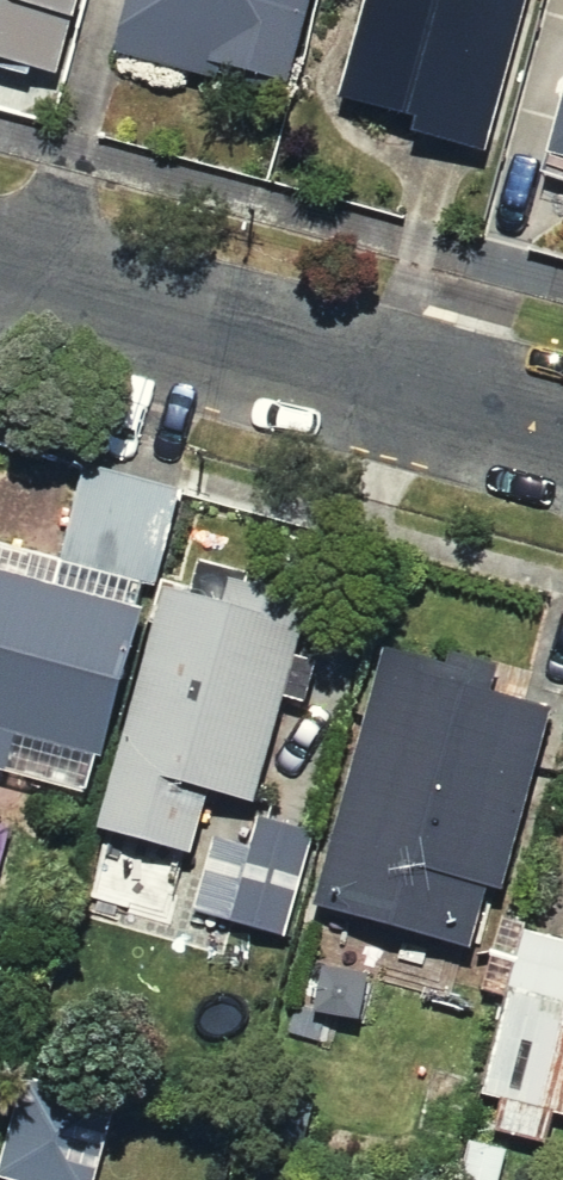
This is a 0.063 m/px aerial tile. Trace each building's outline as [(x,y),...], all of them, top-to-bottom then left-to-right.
[(84,102),(111,0),(0,0),(0,79),(84,102)] [(350,0),(150,0),(130,75),(316,126),(350,0)] [(360,128),(519,171),(562,8),(562,0),(394,0),(360,128)] [(548,174),(562,178),(562,115),(548,174)] [(0,543),(0,788),(132,823),(193,596),(202,562),(218,503),(95,470),(70,562),(0,543)] [(204,927),(313,956),(319,934),(343,846),(278,828),(330,634),(193,596),(132,823),(124,851),(218,876),(204,927)] [(562,739),(562,702),(394,657),(343,846),(319,934),(498,982),(562,739)] [(536,991),(492,1154),(562,1173),(562,998),(536,991)] [(143,1123),(35,1093),(11,1179),(128,1179),(143,1123)]
